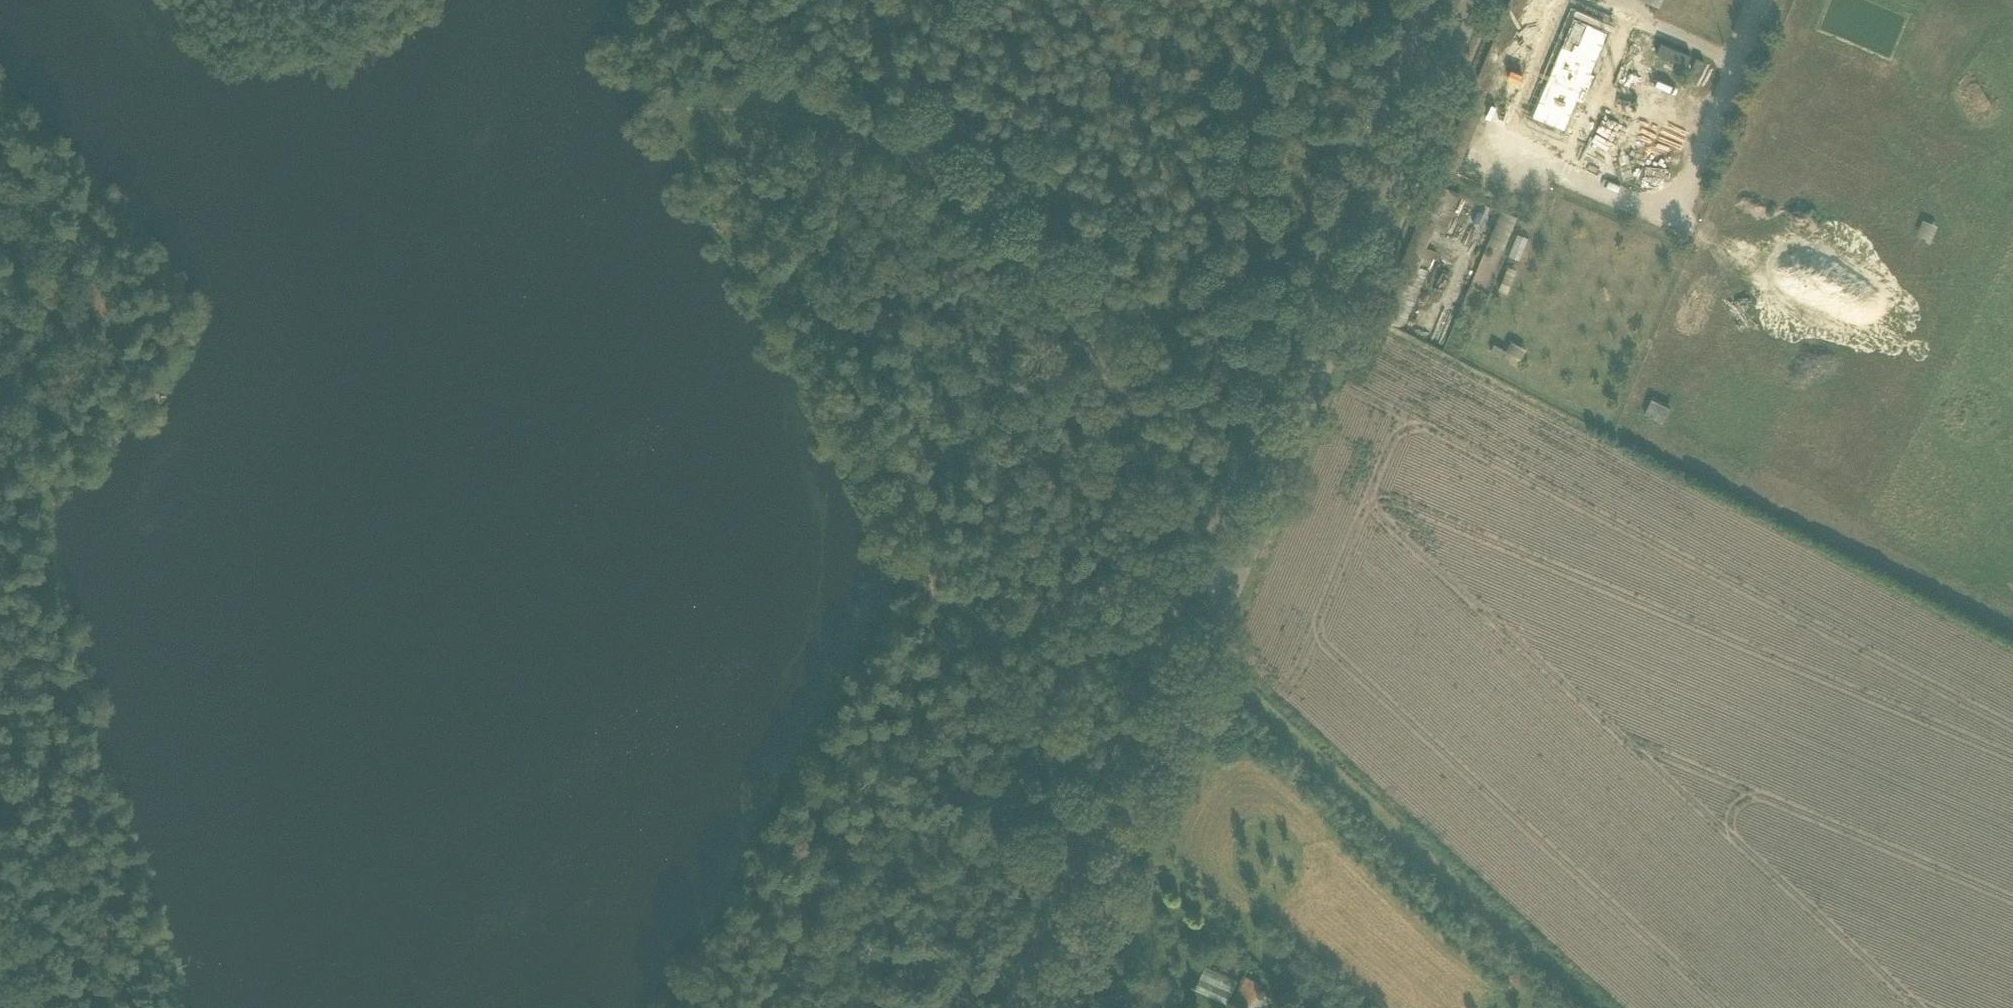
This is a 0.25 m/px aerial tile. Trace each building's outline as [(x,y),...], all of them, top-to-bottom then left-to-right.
[(1622,41),(1584,24),(1542,125),(1587,145),(1614,80),(1607,77),(1622,41)] [(1491,241),(1507,247),(1520,215),(1504,208),(1491,241)] [(1514,340),(1507,354),(1521,361),(1528,347),(1514,340)] [(1655,396),(1647,411),(1666,421),(1674,406),(1655,396)] [(1203,966),(1196,992),(1233,1001),(1239,975),(1203,966)]
